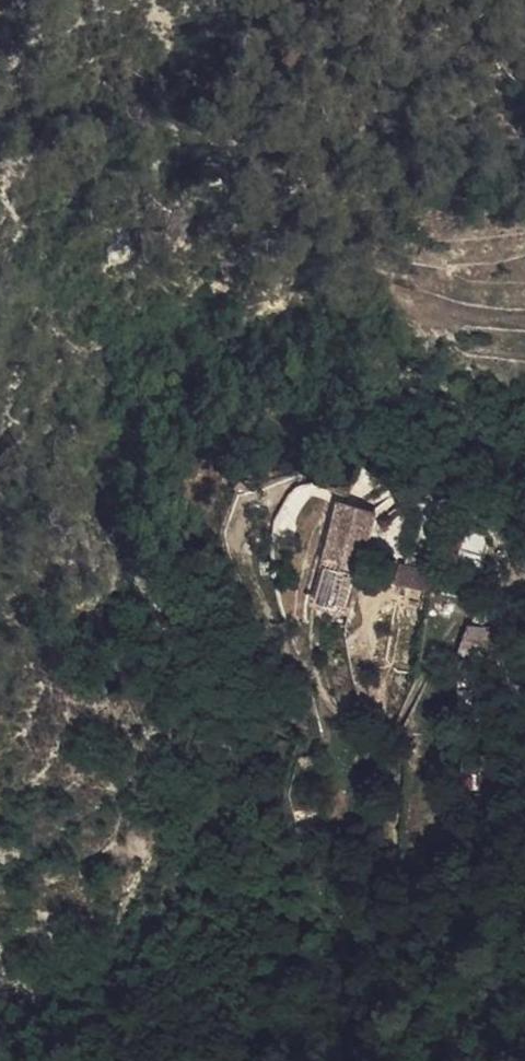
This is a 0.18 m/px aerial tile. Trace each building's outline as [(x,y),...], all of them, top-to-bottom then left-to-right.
[(364,519),(333,511),(327,531),(359,538),(364,519)] [(327,531),(323,549),(354,556),(359,538),(327,531)] [(348,581),(354,556),(323,549),(316,575),(348,581)] [(431,575),(399,569),(394,590),(426,595),(431,575)] [(459,654),(486,658),(490,628),(463,624),(459,654)]
